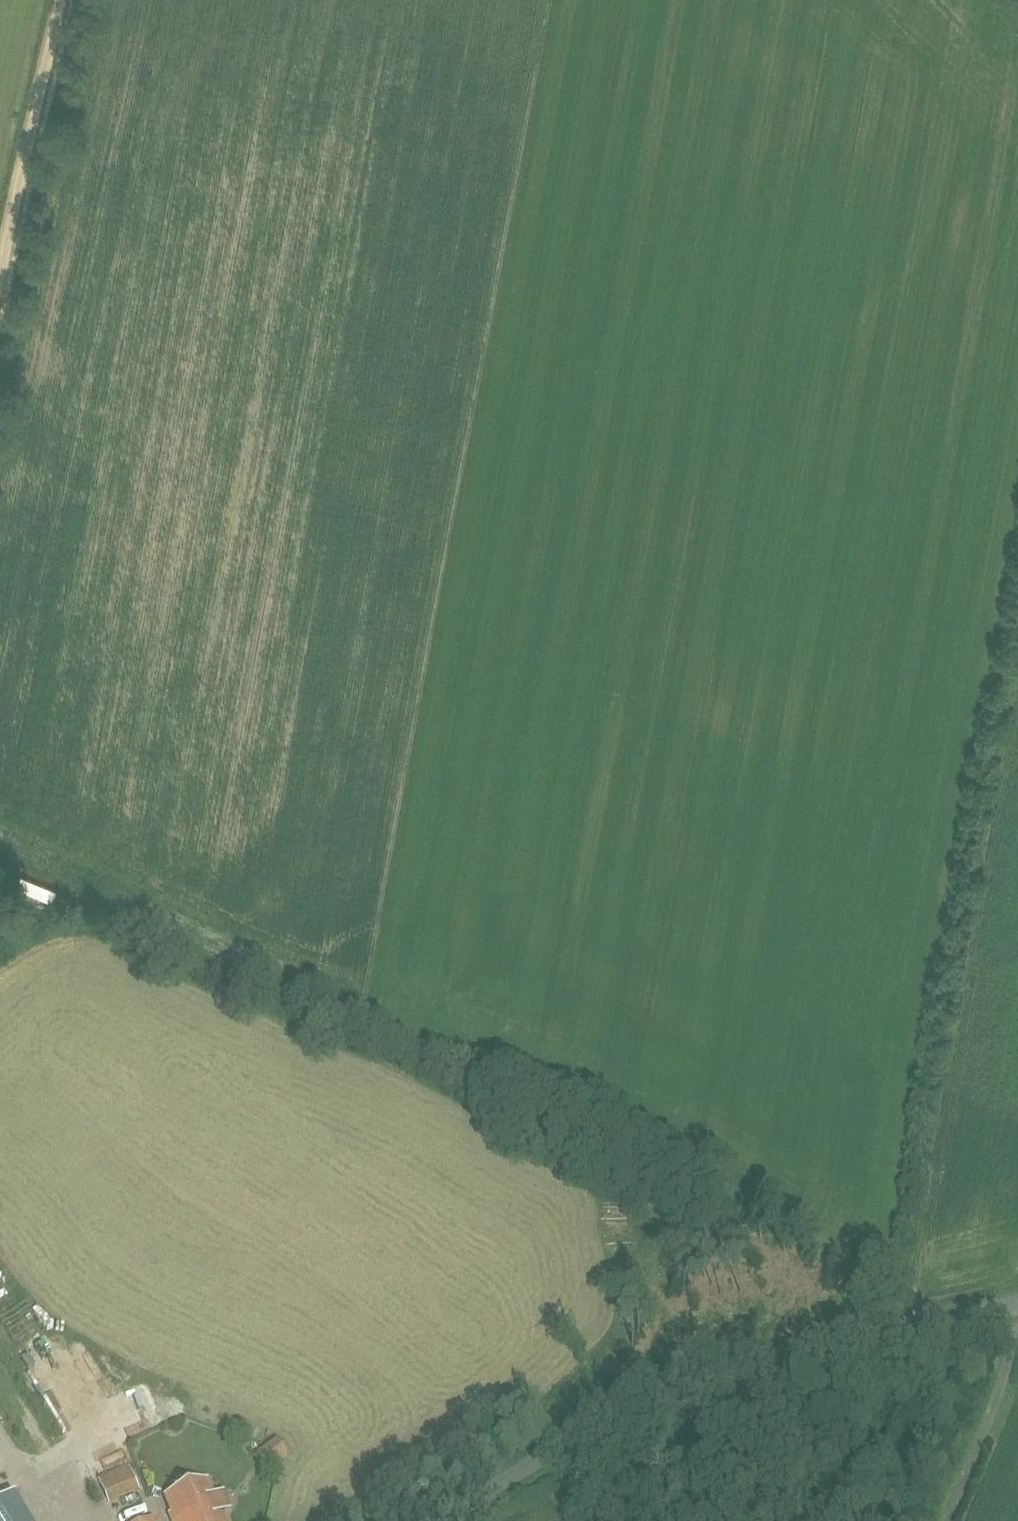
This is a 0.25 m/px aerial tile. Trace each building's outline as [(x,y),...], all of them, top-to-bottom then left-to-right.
[(265,1462),(285,1447),(278,1438),(258,1454),(265,1462)] [(271,1469),(291,1456),(286,1449),(267,1463),(271,1469)] [(165,1496),(172,1513),(169,1514),(172,1520),(227,1520),(223,1512),(230,1510),(222,1490),(213,1494),(207,1479),(165,1496)]
